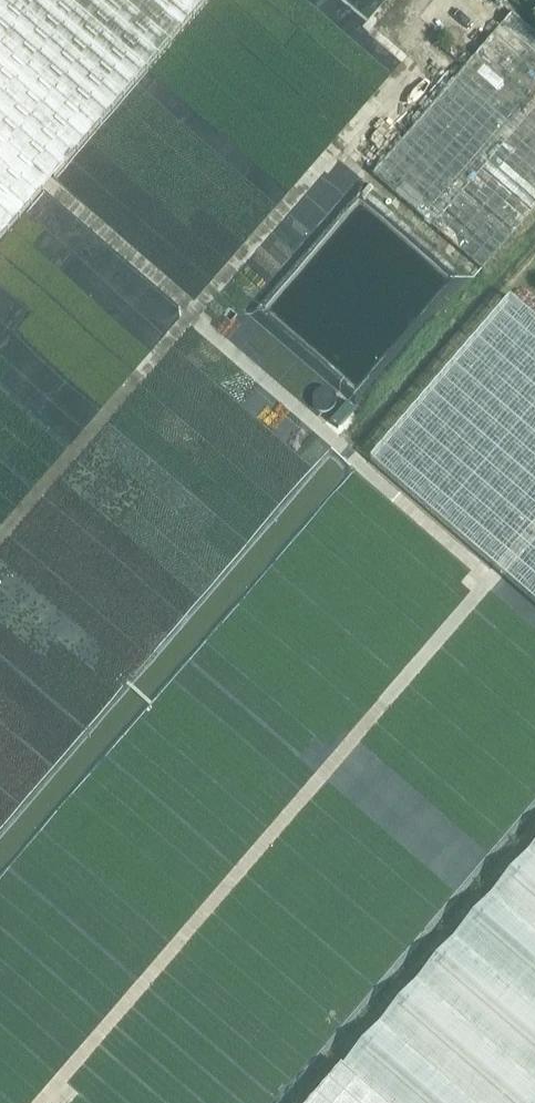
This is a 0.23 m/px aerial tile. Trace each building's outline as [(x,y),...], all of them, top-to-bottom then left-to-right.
[(94,130),(206,0),(0,0),(0,239),(94,130)] [(534,208),(534,31),(513,11),(372,173),(481,269),(534,208)] [(509,296),(368,458),(534,603),(534,318),(509,296)] [(491,892),(309,1102),(534,1102),(534,842),(491,892)]
